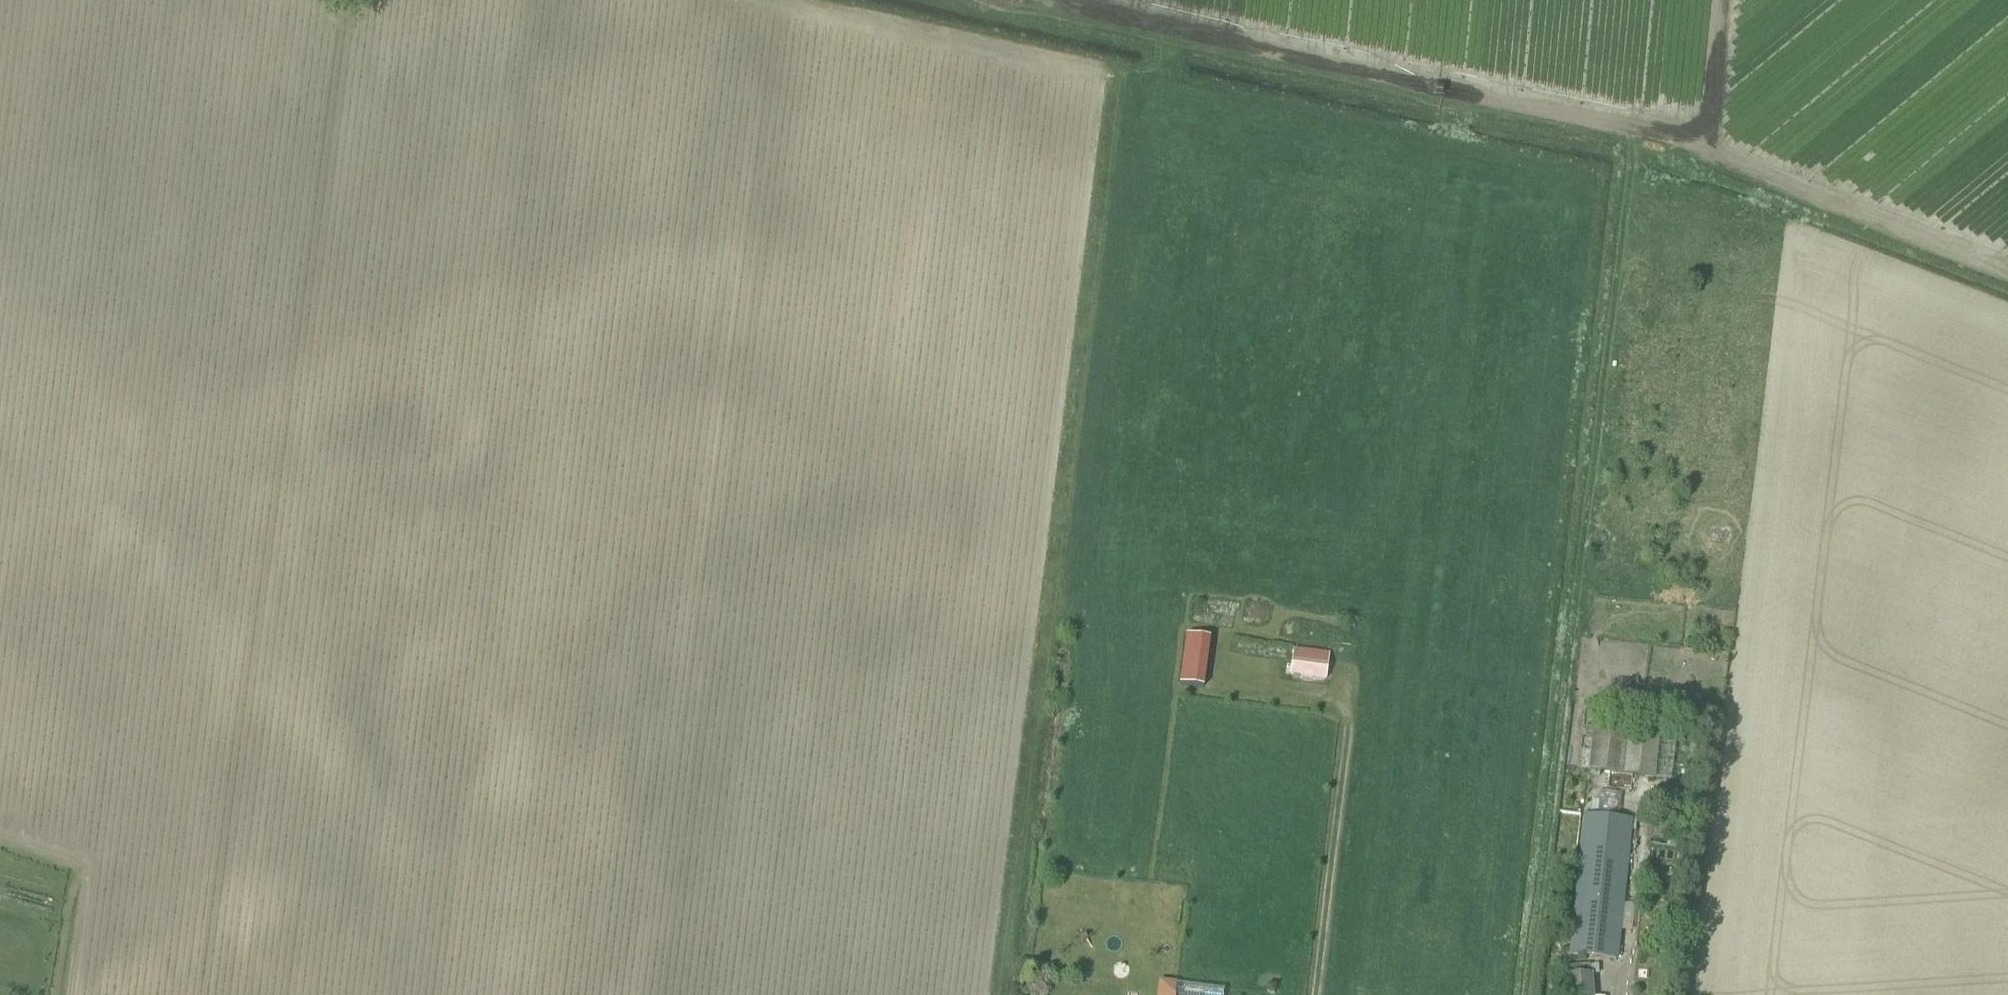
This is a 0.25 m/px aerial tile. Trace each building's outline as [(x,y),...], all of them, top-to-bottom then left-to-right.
[(1212,638),(1186,635),(1179,685),(1205,688),(1212,638)] [(1327,681),(1331,653),(1308,650),(1308,655),(1293,653),(1291,676),(1327,681)] [(1590,771),(1652,778),(1654,778),(1660,730),(1596,723),(1590,771)] [(1571,955),(1584,957),(1617,960),(1632,820),(1586,815),(1571,955)] [(1591,974),(1567,976),(1569,994),(1593,994),(1591,974)] [(1177,988),(1176,994),(1224,994),(1225,992),(1177,986),(1177,988)]
